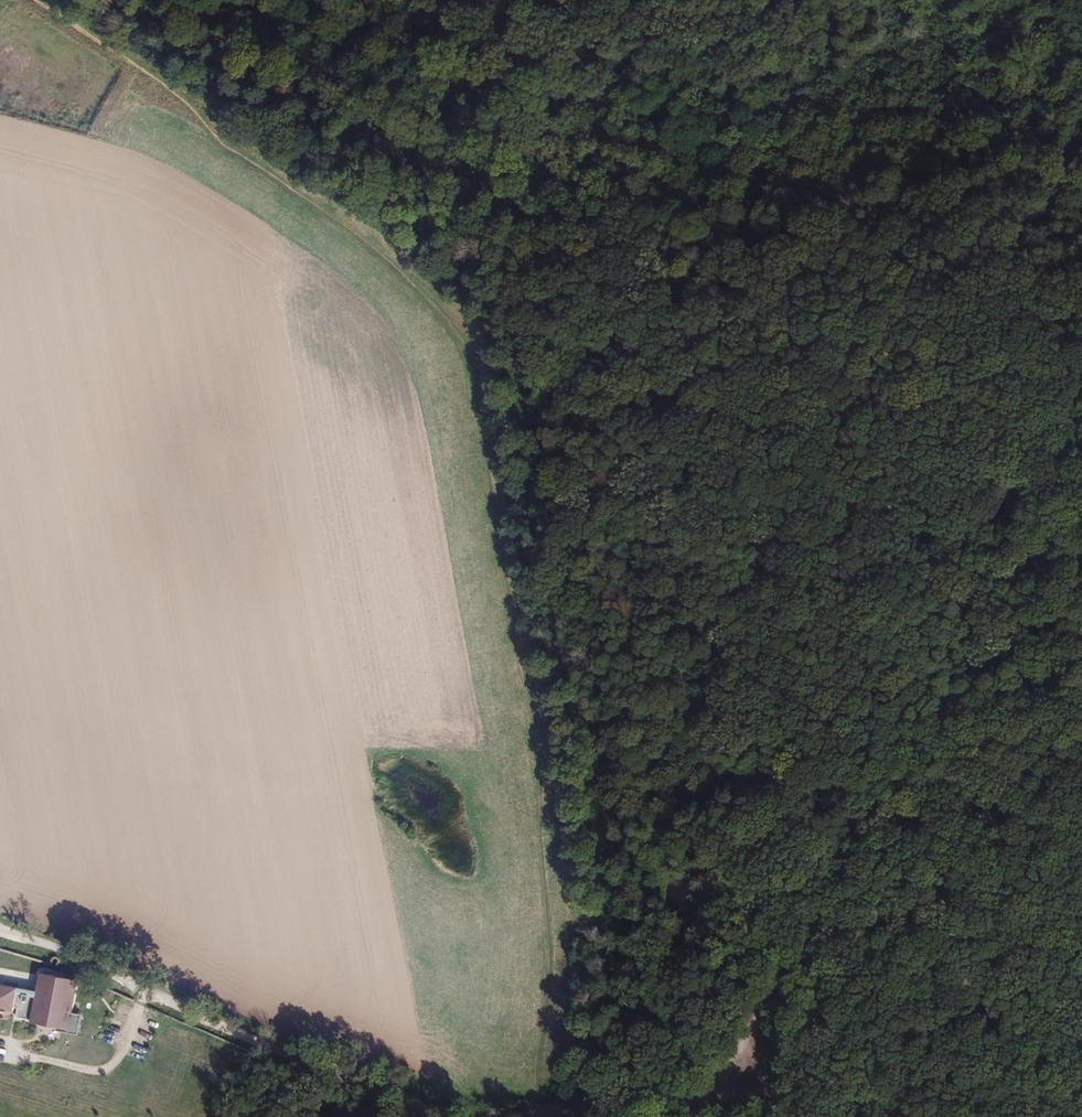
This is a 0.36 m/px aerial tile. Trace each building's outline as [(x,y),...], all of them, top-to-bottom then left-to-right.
[(78,978),(41,972),(31,1021),(68,1029),(78,978)] [(0,984),(0,1007),(14,1010),(19,988),(0,984)]
